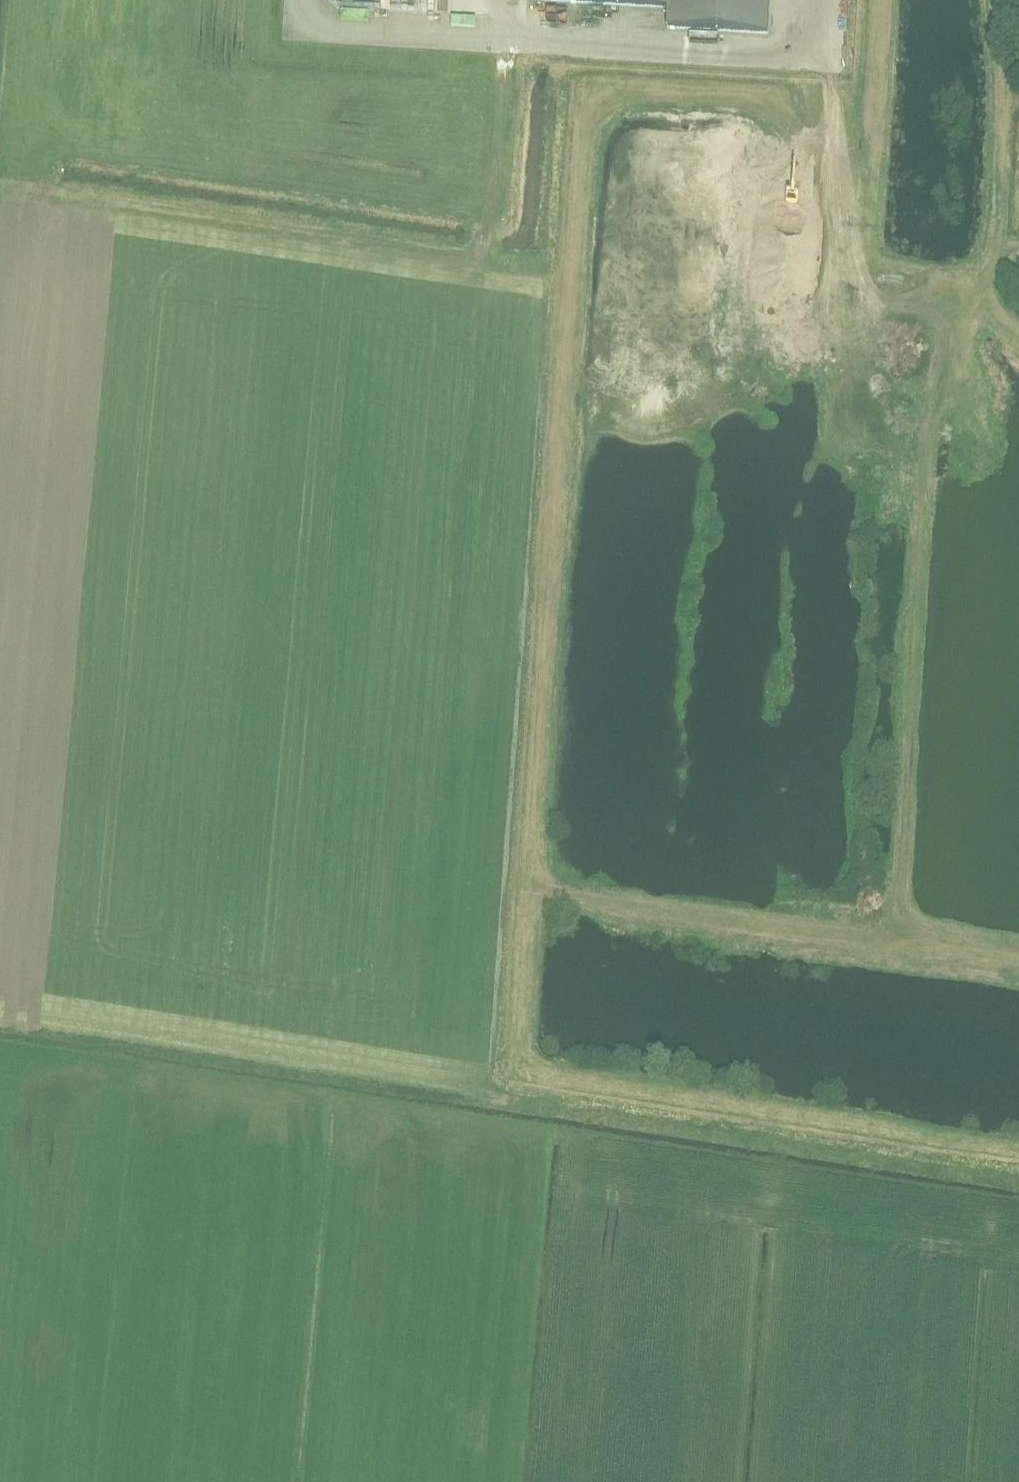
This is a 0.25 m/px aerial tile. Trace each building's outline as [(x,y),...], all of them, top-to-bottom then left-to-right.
[(666,7),(665,27),(766,33),(768,0),(551,0),(666,7)]
